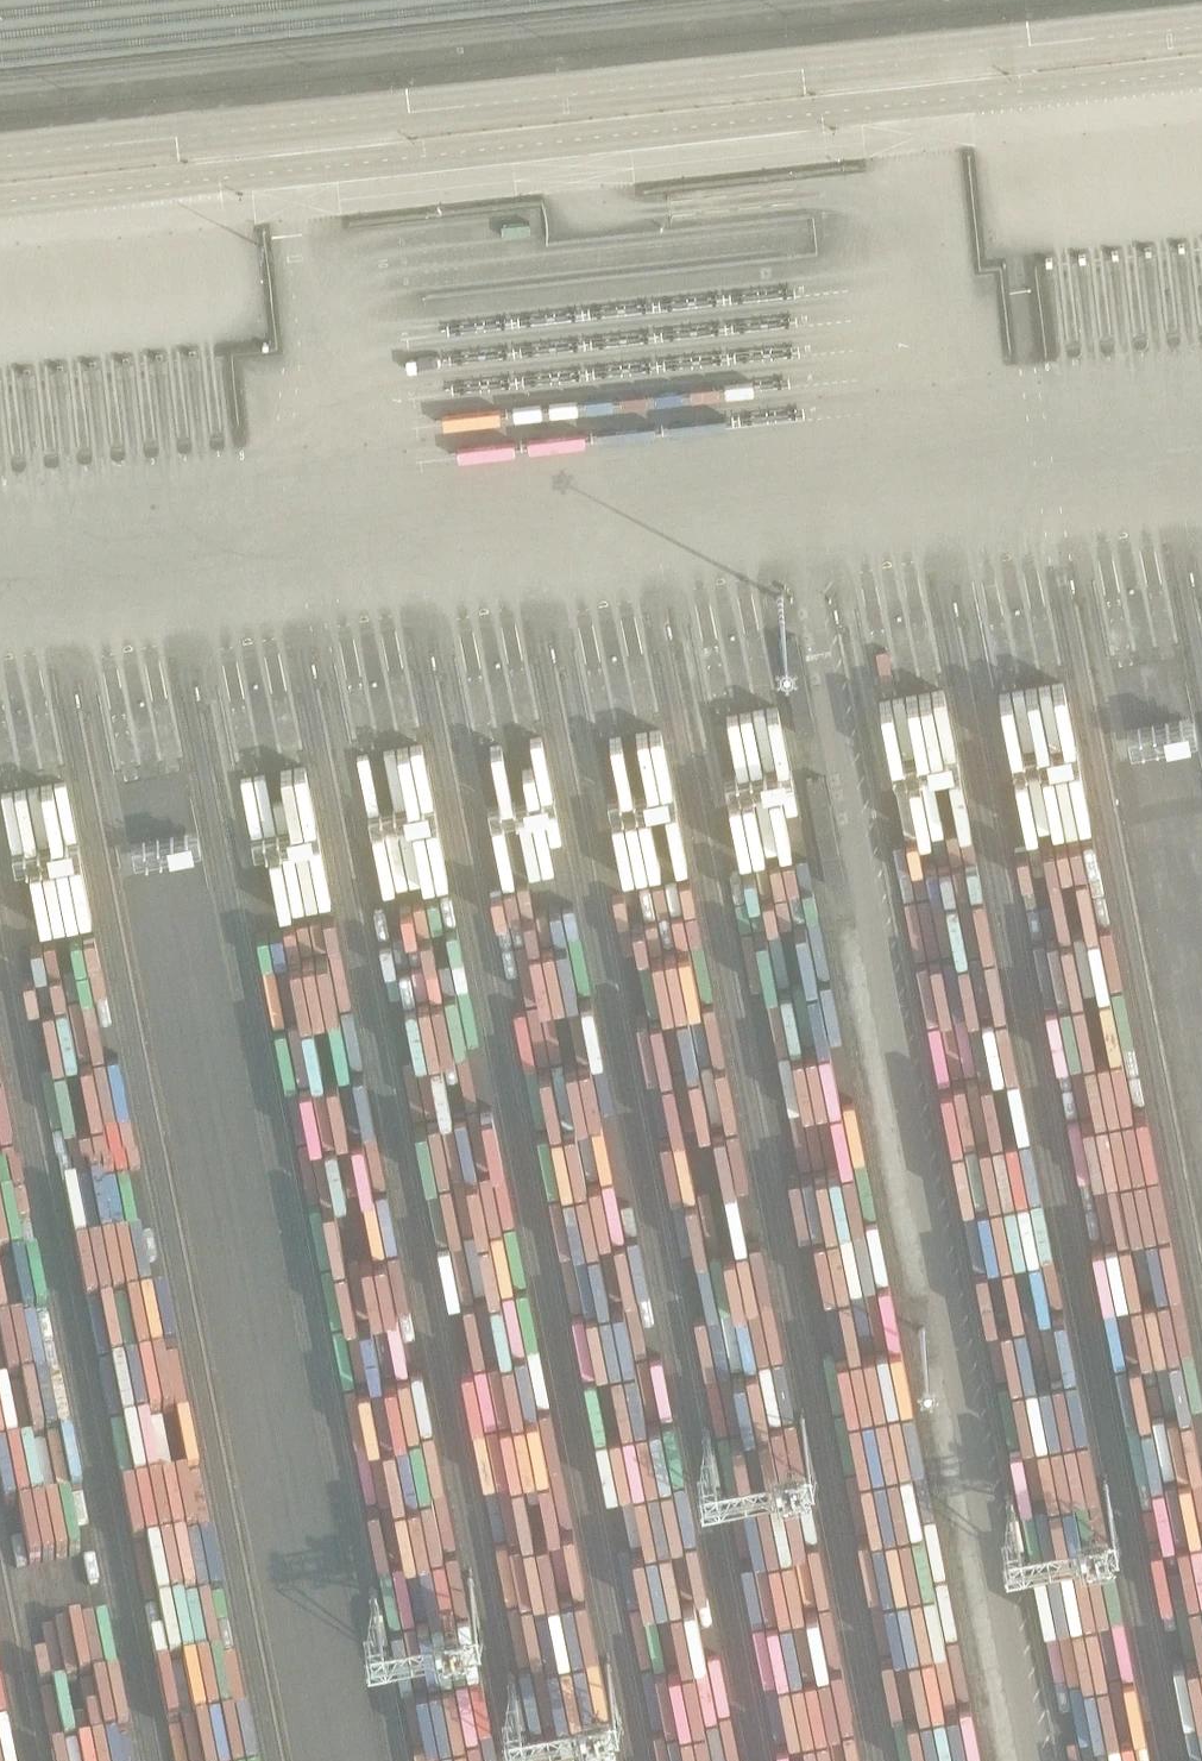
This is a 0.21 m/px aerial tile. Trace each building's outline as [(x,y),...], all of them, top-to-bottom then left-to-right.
[(797,733),(815,729),(797,635),(780,638),(797,733)] [(844,881),(823,776),(806,779),(827,884),(844,881)]
